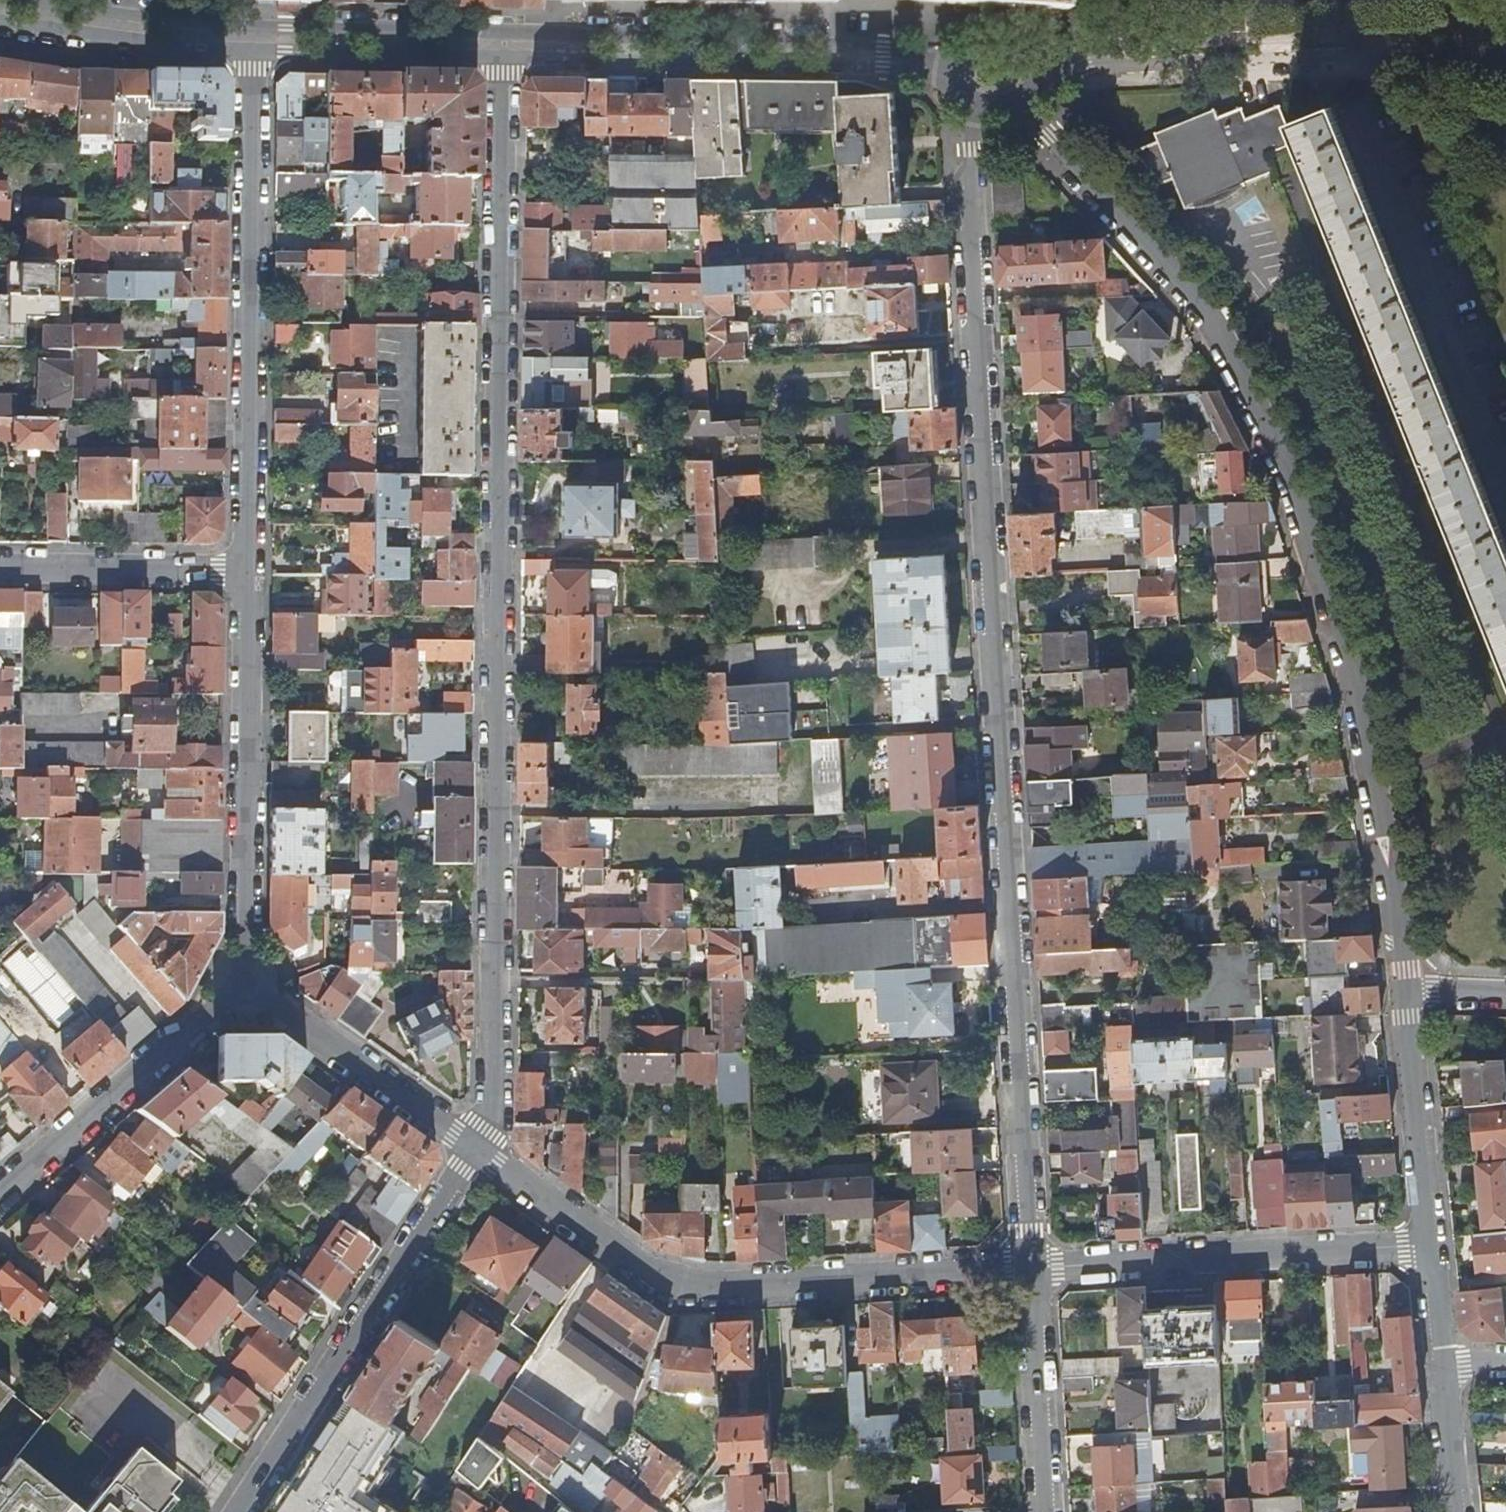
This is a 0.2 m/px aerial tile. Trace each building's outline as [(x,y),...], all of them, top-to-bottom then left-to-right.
[(493,8),(546,10),(546,0),(493,0),(493,8)] [(1069,8),(1069,0),(948,0),(1069,8)] [(302,11),(302,2),(280,1),(280,10),(302,11)] [(27,100),(29,99),(31,65),(0,60),(0,98),(27,100)] [(31,65),(29,99),(27,100),(27,104),(77,115),(78,72),(31,65)] [(112,144),(113,72),(78,72),(77,115),(77,116),(76,141),(76,154),(112,155),(112,144)] [(148,73),(113,72),(112,144),(136,145),(136,153),(148,153),(148,145),(148,73)] [(148,73),(148,145),(170,145),(173,145),(173,110),(197,110),(197,123),(190,123),(190,131),(197,131),(197,140),(226,141),(227,84),(216,73),(148,73)] [(287,154),(303,154),(303,120),(303,106),(303,74),(288,74),(277,85),(276,165),(282,165),(287,161),(287,154)] [(327,74),(303,74),(303,106),(327,106),(327,74)] [(379,176),(401,176),(401,149),(401,122),(401,75),(327,74),(327,106),(328,120),(327,163),(327,175),(348,175),(349,120),(382,120),(381,159),(380,159),(379,176)] [(425,176),(466,177),(476,177),(476,88),(466,76),(437,76),(401,75),(401,122),(434,122),(434,131),(426,131),(425,176)] [(587,134),(610,134),(608,78),(537,77),(526,88),(526,126),(559,126),(559,116),(577,116),(577,105),(587,105),(587,134)] [(611,159),(612,208),(613,229),(666,230),(701,230),(700,216),(698,179),(692,79),(666,79),(666,93),(637,94),(637,79),(608,78),(610,134),(667,134),(667,154),(610,154),(611,159)] [(840,127),(844,207),(867,206),(900,204),(899,186),(895,93),(858,81),(692,79),(698,179),(744,176),(741,127),(840,127)] [(1267,153),(1296,142),(1290,125),(1282,104),(1248,118),(1244,107),(1240,108),(1219,117),(1215,108),(1154,132),(1157,140),(1133,150),(1164,183),(1173,180),(1183,205),(1200,205),(1216,201),(1230,194),(1240,187),(1246,181),(1274,170),(1267,153)] [(1333,108),(1290,125),(1296,142),(1467,570),(1493,634),(1498,649),(1505,668),(1505,542),(1333,108)] [(328,120),(303,120),(303,154),(303,163),(327,163),(328,120)] [(560,138),(549,138),(549,152),(592,152),(592,142),(560,143),(560,138)] [(170,180),(170,145),(148,145),(148,153),(148,183),(167,184),(170,180)] [(603,159),(611,159),(610,154),(610,147),(602,147),(603,159)] [(401,149),(401,176),(411,176),(412,149),(401,149)] [(1023,222),(1019,165),(991,167),(995,223),(1023,222)] [(178,349),(194,349),(224,350),(226,179),(219,179),(218,191),(195,191),(195,168),(179,167),(178,190),(148,190),(148,213),(148,224),(111,224),(74,223),(73,251),(72,260),(72,280),(71,298),(169,300),(169,309),(185,309),(185,320),(197,320),(197,326),(196,340),(178,340),(178,349)] [(327,181),(327,175),(303,175),(276,175),(276,199),(283,199),(283,193),(326,194),(327,188),(327,181)] [(465,201),(466,177),(425,176),(411,176),(401,176),(379,176),(348,175),(327,175),(327,181),(343,181),(343,188),(340,188),(340,211),(342,211),(342,225),(357,225),(372,225),(372,192),(401,192),(401,185),(415,186),(415,216),(392,216),(392,225),(444,226),(465,226),(465,201)] [(327,188),(326,194),(326,211),(335,211),(335,189),(327,188)] [(27,199),(26,222),(53,222),(63,223),(74,223),(74,200),(27,199)] [(560,218),(574,218),(574,208),(574,201),(568,201),(568,204),(560,205),(560,218)] [(928,228),(927,202),(900,204),(867,206),(868,231),(928,228)] [(525,229),(564,229),(596,229),(613,229),(612,208),(574,208),(574,218),(574,222),(560,222),(560,218),(560,205),(526,205),(525,229)] [(839,239),(837,208),(778,211),(780,242),(839,239)] [(111,212),(111,224),(148,224),(148,213),(111,212)] [(700,216),(701,230),(702,247),(708,246),(707,237),(716,237),(715,215),(700,216)] [(53,222),(26,222),(26,244),(0,243),(0,259),(72,260),(73,251),(63,251),(63,223),(53,222)] [(376,246),(376,225),(372,225),(357,225),(356,254),(275,253),(275,274),(307,274),(340,275),(359,275),(374,275),(375,275),(375,259),(376,246)] [(444,236),(444,226),(392,225),(376,225),(376,246),(404,247),(404,237),(411,237),(410,259),(448,259),(449,236),(444,236)] [(564,229),(525,229),(525,271),(525,282),(550,282),(550,263),(557,263),(557,260),(564,260),(564,229)] [(666,249),(666,230),(613,229),(596,229),(596,249),(666,249)] [(1105,279),(1103,242),(996,248),(999,286),(1105,279)] [(789,290),(862,286),(914,283),(921,282),(937,281),(948,281),(947,256),(912,259),(913,265),(891,267),(891,261),(873,262),(873,268),(849,269),(849,263),(788,267),(787,265),(703,270),(704,283),(705,295),(734,294),(754,292),(789,290)] [(375,259),(375,275),(404,275),(404,259),(375,259)] [(70,314),(71,298),(72,280),(54,280),(54,267),(7,267),(7,295),(0,295),(0,316),(37,316),(37,313),(70,314)] [(301,324),(305,324),(339,325),(340,275),(307,274),(307,284),(301,284),(301,324)] [(374,275),(359,275),(359,296),(374,296),(374,275)] [(1132,297),(1135,297),(1135,287),(1129,288),(1127,280),(1115,281),(1110,284),(1098,285),(1099,298),(1107,298),(1132,297)] [(937,281),(921,282),(922,291),(937,290),(937,281)] [(1135,287),(1135,297),(1157,296),(1144,281),(1135,287)] [(550,282),(525,282),(525,299),(605,299),(605,282),(550,282)] [(652,300),(705,301),(705,295),(704,283),(652,283),(652,300)] [(918,332),(914,283),(862,286),(862,293),(867,292),(870,335),(918,332)] [(790,306),(789,290),(754,292),(755,309),(790,306)] [(382,326),(421,326),(470,327),(475,327),(475,293),(467,293),(467,298),(425,298),(425,314),(382,314),(382,326)] [(708,346),(709,358),(709,362),(744,360),(743,345),(724,346),(724,341),(727,341),(726,320),(722,320),(722,313),(734,313),(734,294),(705,295),(705,301),(708,346)] [(1132,297),(1107,298),(1109,340),(1119,339),(1143,366),(1149,361),(1163,360),(1165,346),(1171,340),(1145,313),(1132,313),(1132,297)] [(1132,313),(1145,313),(1132,297),(1132,313)] [(1023,351),(1063,350),(1084,349),(1095,349),(1094,331),(1061,333),(1060,316),(1021,318),(1022,337),(1002,338),(1002,352),(1023,351)] [(747,320),(726,320),(727,341),(724,341),(724,346),(743,345),(743,342),(748,342),(747,320)] [(525,322),(524,357),(574,357),(575,323),(525,322)] [(612,322),(612,358),(683,358),(683,342),(645,342),(645,338),(653,338),(653,327),(645,327),(646,322),(612,322)] [(50,346),(70,347),(70,329),(43,329),(43,327),(0,325),(0,323),(0,346),(50,346)] [(304,342),(305,324),(301,324),(275,324),(274,342),(304,342)] [(375,353),(375,326),(349,325),(349,331),(330,331),(331,369),(362,369),(362,376),(375,376),(375,353)] [(70,347),(93,347),(120,348),(120,326),(74,326),(70,329),(70,347)] [(470,355),(470,327),(421,326),(421,333),(425,333),(424,477),(469,477),(469,460),(470,355)] [(68,407),(68,398),(69,398),(70,347),(50,346),(50,361),(38,360),(38,407),(68,407)] [(689,358),(709,358),(708,346),(689,346),(689,358)] [(70,347),(69,398),(93,398),(93,381),(93,347),(70,347)] [(172,362),(172,349),(149,348),(149,362),(172,362)] [(886,388),(887,412),(911,410),(935,409),(933,348),(876,351),(878,388),(886,388)] [(177,399),(201,399),(224,399),(224,350),(194,349),(194,383),(178,382),(177,399)] [(1065,392),(1063,350),(1023,351),(1025,394),(1065,392)] [(588,358),(574,357),(524,357),(524,372),(524,410),(563,410),(593,410),(593,380),(588,380),(588,358)] [(709,362),(709,358),(689,358),(686,358),(687,412),(711,412),(709,362)] [(337,375),(336,425),(349,425),(374,426),(375,390),(364,390),(360,386),(359,376),(337,375)] [(139,398),(173,398),(173,382),(150,382),(150,380),(139,379),(139,398)] [(93,381),(93,398),(110,398),(110,382),(93,381)] [(1220,392),(1192,393),(1211,430),(1216,428),(1227,452),(1242,451),(1249,450),(1220,392)] [(15,419),(16,413),(22,413),(23,407),(16,407),(15,395),(0,394),(0,418),(15,419)] [(1156,395),(1130,397),(1131,411),(1133,450),(1133,459),(1160,457),(1156,395)] [(1120,411),(1131,411),(1130,397),(1119,397),(1120,411)] [(201,399),(177,399),(173,398),(139,398),(131,398),(130,413),(159,413),(158,449),(223,449),(223,428),(201,428),(201,399)] [(223,428),(224,399),(201,399),(201,428),(223,428)] [(1072,446),(1070,399),(1039,401),(1041,447),(1072,446)] [(958,448),(956,408),(935,409),(911,410),(912,423),(903,424),(904,436),(912,436),(913,450),(958,448)] [(274,424),(318,425),(321,425),(321,410),(274,410),(274,424)] [(562,432),(563,410),(524,410),(524,433),(524,460),(562,460),(562,448),(574,448),(574,432),(562,432)] [(757,420),(712,423),(711,412),(687,412),(688,435),(756,435),(757,420)] [(55,420),(15,419),(0,418),(0,442),(12,442),(12,450),(55,451),(55,420)] [(318,442),(318,425),(274,424),(274,441),(318,442)] [(329,462),(329,475),(373,476),(374,426),(349,425),(349,462),(329,462)] [(79,459),(103,460),(103,448),(67,448),(67,462),(79,462),(79,459)] [(130,448),(103,448),(103,460),(130,460),(130,448)] [(223,467),(223,449),(158,449),(138,448),(138,467),(223,467)] [(637,448),(636,461),(655,461),(655,451),(650,450),(650,448),(637,448)] [(1245,491),(1242,451),(1227,452),(1218,453),(1222,494),(1245,491)] [(1038,455),(1040,484),(1045,484),(1090,481),(1088,452),(1038,455)] [(103,502),(103,460),(79,459),(79,462),(78,502),(103,502)] [(129,502),(130,460),(103,460),(103,502),(129,502)] [(615,484),(616,461),(579,460),(579,484),(566,484),(565,537),(618,537),(618,518),(634,518),(634,501),(618,501),(618,484),(615,484)] [(702,562),(720,562),(719,543),(715,478),(714,461),(690,461),(690,470),(696,470),(702,562)] [(930,512),(927,465),(884,467),(887,515),(930,512)] [(358,493),(373,493),(373,476),(329,475),(329,491),(321,491),(320,511),(358,511),(358,493)] [(715,478),(719,543),(748,541),(749,541),(748,530),(734,531),(732,494),(759,492),(757,475),(715,478)] [(409,523),(414,523),(414,498),(423,498),(423,492),(419,492),(419,477),(373,476),(373,493),(373,511),(373,526),(373,576),(373,582),(400,582),(413,582),(413,551),(383,550),(384,529),(398,529),(398,522),(409,523)] [(1090,481),(1045,484),(1047,514),(1056,513),(1076,512),(1096,511),(1095,481),(1090,481)] [(454,511),(454,493),(423,492),(423,498),(414,498),(414,523),(422,523),(422,551),(437,551),(446,551),(473,552),(473,541),(473,536),(446,536),(446,511),(454,511)] [(65,543),(66,528),(66,502),(66,494),(46,494),(45,513),(48,513),(49,543),(65,543)] [(223,535),(223,500),(185,500),(185,495),(179,495),(179,501),(185,501),(184,545),(212,545),(223,535)] [(66,502),(66,528),(79,528),(78,502),(66,502)] [(1213,505),(1217,564),(1218,564),(1255,561),(1252,523),(1276,520),(1270,502),(1213,505)] [(1173,508),(1175,532),(1180,532),(1180,526),(1194,526),(1193,506),(1173,508)] [(1168,555),(1176,555),(1175,532),(1173,508),(1145,509),(1147,554),(1127,555),(1128,569),(1139,568),(1169,567),(1168,555)] [(1125,536),(1123,510),(1096,511),(1076,512),(1077,540),(1125,536)] [(351,525),(373,526),(373,511),(362,511),(362,521),(351,521),(351,525)] [(1047,514),(1015,515),(1012,516),(1015,576),(1054,574),(1053,555),(1058,555),(1056,513),(1047,514)] [(123,544),(138,544),(138,514),(123,514),(123,544)] [(175,545),(176,515),(138,514),(138,544),(175,545)] [(328,576),(362,576),(373,576),(373,526),(351,525),(350,557),(334,557),(334,567),(322,567),(321,575),(328,576)] [(834,566),(833,536),(813,537),(815,566),(834,566)] [(749,569),(815,566),(813,537),(749,541),(748,541),(749,569)] [(473,572),(473,552),(446,551),(437,551),(437,582),(473,582),(473,572)] [(877,559),(881,629),(948,624),(944,555),(877,559)] [(1169,567),(1176,566),(1176,555),(1168,555),(1169,567)] [(550,575),(550,615),(601,616),(612,616),(612,605),(598,605),(598,606),(590,606),(590,589),(590,571),(555,571),(555,561),(523,561),(523,575),(550,575)] [(1260,622),(1255,561),(1218,564),(1221,624),(1260,622)] [(1139,568),(1128,569),(1109,570),(1111,595),(1134,593),(1137,629),(1139,629),(1166,627),(1165,615),(1179,614),(1177,578),(1140,580),(1139,568)] [(608,571),(590,571),(590,589),(607,588),(616,585),(616,575),(608,571)] [(328,576),(327,616),(372,617),(372,608),(362,608),(362,576),(328,576)] [(373,582),(372,608),(372,617),(400,617),(400,582),(373,582)] [(472,607),(473,582),(437,582),(423,582),(422,607),(472,607)] [(11,667),(22,667),(22,628),(22,593),(0,592),(0,667),(11,667)] [(40,628),(41,593),(22,593),(22,628),(40,628)] [(100,645),(122,645),(122,593),(100,593),(100,645)] [(122,593),(122,645),(122,651),(131,651),(132,650),(132,639),(146,639),(146,593),(122,593)] [(192,647),(222,647),(222,606),(210,594),(192,594),(192,647)] [(93,610),(53,610),(52,645),(93,645),(93,610)] [(169,626),(181,626),(181,615),(169,615),(169,626)] [(313,655),(313,616),(272,615),(272,655),(274,655),(313,655)] [(549,658),(522,658),(522,672),(594,673),(594,662),(598,662),(598,646),(595,646),(595,623),(601,623),(601,616),(550,615),(549,658)] [(1272,621),(1273,637),(1274,637),(1283,636),(1284,642),(1314,640),(1308,619),(1272,621)] [(893,675),(936,672),(951,671),(948,624),(881,629),(883,676),(893,675)] [(169,626),(168,646),(181,646),(181,626),(169,626)] [(1087,666),(1085,632),(1051,634),(1051,646),(1046,646),(1047,668),(1087,666)] [(1276,679),(1274,637),(1273,637),(1239,639),(1241,681),(1276,679)] [(408,714),(426,714),(426,702),(414,702),(414,661),(414,641),(390,641),(390,644),(389,673),(389,714),(408,714)] [(424,641),(414,641),(414,661),(424,661),(424,641)] [(424,641),(424,661),(472,662),(472,642),(424,641)] [(753,643),(725,644),(727,674),(728,686),(746,685),(755,684),(753,643)] [(363,672),(389,673),(390,644),(361,644),(361,672),(363,672)] [(122,677),(122,694),(156,694),(157,686),(141,685),(142,645),(137,645),(134,647),(132,650),(131,651),(122,651),(122,677)] [(173,680),(172,694),(221,694),(222,647),(192,647),(192,681),(173,680)] [(313,655),(274,655),(274,670),(279,670),(292,671),(320,671),(321,655),(313,655)] [(22,727),(22,713),(22,710),(2,710),(2,685),(11,685),(11,667),(0,667),(0,727),(22,727)] [(292,682),(292,671),(279,670),(279,682),(292,682)] [(1092,694),(1093,706),(1127,704),(1125,670),(1087,672),(1088,694),(1092,694)] [(363,714),(389,714),(389,673),(363,672),(363,714)] [(939,720),(936,672),(893,675),(896,722),(939,720)] [(1073,689),(1072,673),(1042,675),(1043,690),(1073,689)] [(702,722),(730,721),(728,686),(727,674),(699,674),(702,722)] [(1289,677),(1291,694),(1331,692),(1326,675),(1289,677)] [(122,677),(100,677),(100,693),(122,694),(122,677)] [(789,682),(755,684),(746,685),(750,744),(785,742),(792,742),(789,682)] [(596,685),(572,685),(571,731),(596,731),(596,718),(600,718),(601,698),(595,698),(596,685)] [(728,686),(730,721),(731,745),(750,744),(746,685),(728,686)] [(1333,707),(1331,692),(1291,694),(1287,695),(1287,709),(1333,707)] [(22,693),(22,710),(22,713),(79,714),(79,699),(85,699),(85,693),(22,693)] [(472,695),(443,695),(443,714),(461,714),(472,714),(472,695)] [(1205,700),(1206,736),(1232,734),(1231,714),(1236,714),(1236,698),(1205,700)] [(1161,716),(1165,772),(1187,771),(1208,770),(1207,752),(1188,753),(1188,747),(1207,746),(1206,736),(1205,700),(1163,702),(1164,716),(1161,716)] [(82,769),(137,770),(220,771),(221,749),(170,749),(170,705),(135,705),(135,749),(121,749),(121,744),(21,744),(21,768),(46,768),(82,769)] [(289,713),(288,762),(318,763),(324,763),(324,713),(289,713)] [(461,753),(461,714),(443,714),(426,714),(408,714),(408,764),(433,764),(441,764),(442,753),(461,753)] [(1028,780),(1073,777),(1071,748),(1088,747),(1087,724),(1024,728),(1028,780)] [(522,726),(522,743),(556,743),(556,726),(522,726)] [(2,768),(21,768),(21,744),(22,727),(0,727),(0,768),(2,768)] [(895,787),(897,811),(941,808),(952,808),(950,777),(945,777),(944,763),(949,762),(947,733),(918,735),(918,734),(889,735),(892,787),(895,787)] [(957,807),(953,733),(947,733),(949,762),(944,763),(945,777),(950,777),(952,808),(957,807)] [(1255,737),(1221,739),(1223,777),(1250,776),(1249,762),(1256,761),(1255,737)] [(808,741),(812,815),(844,813),(839,739),(808,741)] [(785,750),(785,742),(750,744),(731,745),(620,744),(620,774),(777,774),(777,750),(785,750)] [(571,763),(572,743),(556,743),(522,743),(521,802),(549,802),(549,794),(556,794),(556,787),(550,787),(550,763),(571,763)] [(318,781),(318,763),(288,762),(271,762),(271,785),(304,785),(304,781),(318,781)] [(1312,764),(1313,779),(1346,777),(1343,762),(1312,764)] [(352,763),(339,763),(338,784),(352,784),(351,814),(370,814),(370,796),(371,763),(368,763),(352,763)] [(395,764),(371,763),(370,796),(395,796),(395,764)] [(431,828),(431,864),(471,864),(471,774),(471,765),(441,764),(433,764),(432,815),(414,815),(414,828),(431,828)] [(44,818),(45,819),(46,768),(21,768),(2,768),(2,775),(23,775),(23,778),(19,778),(19,818),(44,818)] [(82,778),(82,769),(46,768),(45,819),(70,819),(71,819),(72,778),(82,778)] [(147,809),(147,819),(220,820),(220,771),(137,770),(136,788),(200,789),(200,802),(164,802),(164,809),(147,809)] [(1209,786),(1208,770),(1187,771),(1188,787),(1209,786)] [(1165,772),(1120,775),(1123,818),(1149,816),(1150,842),(1032,849),(1033,879),(1088,875),(1104,875),(1194,869),(1192,835),(1191,821),(1190,805),(1188,787),(1187,771),(1165,772)] [(1075,804),(1073,777),(1028,780),(1030,828),(1050,826),(1049,806),(1075,804)] [(1346,777),(1313,779),(1313,786),(1311,786),(1313,796),(1349,794),(1346,777)] [(1204,820),(1217,819),(1242,817),(1240,784),(1209,786),(1188,787),(1190,805),(1204,804),(1204,820)] [(270,812),(319,813),(324,813),(323,794),(271,793),(270,812)] [(982,855),(979,806),(957,807),(952,808),(941,808),(943,846),(937,847),(938,852),(944,851),(944,858),(982,855)] [(93,819),(98,819),(115,819),(115,810),(93,810),(93,819)] [(270,812),(270,876),(319,876),(319,813),(270,812)] [(70,819),(45,819),(44,818),(44,849),(44,873),(69,873),(70,819)] [(550,868),(605,869),(612,869),(612,848),(589,847),(589,834),(586,834),(586,818),(546,818),(546,850),(551,850),(550,868)] [(612,848),(613,818),(586,818),(586,834),(589,834),(589,847),(612,848)] [(98,819),(93,819),(71,819),(70,819),(69,873),(87,874),(99,874),(98,819)] [(220,875),(220,820),(147,819),(142,819),(142,857),(113,857),(112,874),(160,874),(220,875)] [(1204,820),(1191,821),(1192,835),(1194,869),(1197,869),(1221,868),(1250,866),(1267,865),(1266,851),(1220,854),(1217,819),(1204,820)] [(1308,846),(1309,862),(1361,859),(1358,843),(1308,846)] [(32,849),(31,873),(32,873),(44,873),(44,849),(32,849)] [(984,895),(982,855),(944,858),(900,860),(903,903),(929,901),(928,889),(934,888),(933,877),(952,876),(953,897),(984,895)] [(885,878),(884,861),(867,862),(798,866),(799,892),(892,887),(891,878),(885,878)] [(370,921),(370,922),(393,923),(450,923),(451,902),(417,901),(417,913),(391,913),(392,863),(370,863),(370,877),(370,921)] [(1250,866),(1221,868),(1222,884),(1252,882),(1250,866)] [(741,929),(743,929),(751,928),(783,927),(779,867),(737,870),(741,929)] [(520,896),(520,927),(537,928),(559,928),(559,892),(585,892),(585,885),(605,885),(605,869),(550,868),(521,868),(520,896)] [(1215,886),(1222,885),(1222,884),(1221,868),(1197,869),(1198,887),(1215,886)] [(168,1015),(183,1002),(144,957),(136,948),(117,926),(111,919),(98,903),(98,890),(99,874),(87,874),(87,907),(76,915),(108,952),(111,949),(168,1015)] [(160,874),(112,874),(99,874),(98,890),(104,890),(104,891),(111,891),(110,907),(142,907),(142,890),(147,889),(149,887),(160,887),(160,874)] [(160,874),(160,887),(160,894),(219,894),(220,875),(160,874)] [(1036,919),(1037,953),(1092,950),(1091,924),(1094,923),(1094,920),(1091,920),(1091,916),(1084,916),(1083,906),(1090,906),(1088,875),(1033,879),(1035,909),(1041,908),(1042,919),(1036,919)] [(331,890),(332,876),(319,876),(270,876),(269,933),(291,951),(293,959),(304,955),(305,916),(326,917),(327,914),(331,914),(331,890)] [(370,877),(332,876),(331,890),(351,889),(351,916),(346,915),(345,920),(370,921),(370,877)] [(54,881),(32,900),(32,905),(57,884),(54,881)] [(1281,884),(1285,941),(1309,939),(1329,939),(1327,915),(1334,915),(1333,893),(1325,894),(1325,882),(1281,884)] [(28,939),(84,1004),(96,1018),(125,1052),(155,1027),(137,1006),(127,1014),(64,940),(47,927),(74,904),(57,884),(32,905),(32,907),(13,923),(19,930),(28,939)] [(575,908),(574,928),(598,928),(673,929),(673,910),(682,910),(682,886),(652,885),(652,904),(652,909),(642,909),(575,908)] [(219,915),(131,913),(124,920),(117,926),(136,948),(151,924),(167,933),(199,934),(196,939),(166,939),(144,957),(183,1002),(187,996),(219,935),(219,928),(219,915)] [(711,914),(711,929),(721,929),(721,914),(711,914)] [(111,919),(117,926),(124,920),(120,916),(111,919)] [(854,973),(930,969),(988,965),(985,916),(783,927),(751,928),(754,978),(854,973)] [(350,948),(370,948),(370,922),(370,921),(345,920),(345,926),(350,925),(350,948)] [(370,922),(370,948),(369,972),(393,973),(393,923),(370,922)] [(598,928),(574,928),(559,928),(537,928),(537,971),(582,971),(583,942),(598,942),(598,928)] [(673,929),(598,928),(598,942),(598,947),(653,946),(653,951),(685,951),(685,941),(698,941),(698,929),(673,929)] [(745,979),(743,929),(741,929),(721,929),(711,929),(711,979),(715,979),(720,979),(744,979),(745,979)] [(1373,936),(1330,938),(1331,952),(1338,951),(1339,961),(1350,960),(1375,959),(1373,936)] [(1350,960),(1339,961),(1338,951),(1331,952),(1330,938),(1329,939),(1309,939),(1311,977),(1351,975),(1350,960)] [(65,1020),(84,1004),(28,939),(9,955),(65,1020)] [(1270,980),(1268,941),(1259,942),(1261,980),(1270,980)] [(1261,980),(1259,942),(1224,944),(1131,948),(1132,962),(1138,961),(1139,971),(1184,970),(1186,995),(1151,996),(1152,1025),(1171,1024),(1193,1022),(1211,1021),(1235,1020),(1245,1019),(1264,1018),(1263,1002),(1261,980)] [(349,972),(364,981),(369,972),(370,948),(350,948),(349,972)] [(1132,962),(1131,948),(1092,950),(1037,953),(1039,975),(1075,973),(1075,976),(1104,974),(1104,971),(1123,970),(1124,977),(1134,976),(1139,971),(1138,961),(1132,962)] [(470,960),(440,960),(440,973),(470,974),(470,960)] [(326,991),(342,967),(331,964),(299,979),(298,992),(314,1003),(320,1007),(337,1019),(355,993),(364,981),(349,972),(349,976),(345,973),(330,993),(326,991)] [(932,985),(930,969),(854,973),(856,991),(877,989),(880,1024),(890,1023),(892,1037),(955,1034),(952,984),(932,985)] [(369,972),(364,981),(355,993),(371,1004),(393,973),(369,972)] [(470,1001),(470,974),(440,973),(434,973),(434,979),(439,979),(439,1002),(397,1024),(416,1061),(458,1040),(470,1040),(470,1001)] [(1311,977),(1310,977),(1313,1015),(1356,1013),(1381,1011),(1378,987),(1354,989),(1353,975),(1351,975),(1311,977)] [(749,1054),(744,979),(720,979),(720,993),(715,994),(714,994),(714,1007),(715,1007),(720,1011),(720,1038),(715,1038),(703,1038),(703,1030),(689,1030),(689,1053),(717,1054),(749,1054)] [(10,1032),(32,1059),(37,1054),(36,1053),(41,1049),(37,1045),(46,1037),(0,982),(0,1021),(10,1032)] [(585,1042),(586,988),(548,988),(548,990),(548,1042),(585,1042)] [(371,1004),(355,993),(337,1019),(364,1039),(382,1012),(371,1004)] [(1068,1030),(1109,1027),(1133,1026),(1152,1025),(1151,996),(1133,1005),(1066,1008),(1065,1003),(1040,1005),(1042,1032),(1068,1030)] [(1360,1082),(1356,1013),(1313,1015),(1317,1085),(1360,1082)] [(125,1052),(96,1018),(91,1022),(96,1027),(63,1056),(87,1085),(125,1052)] [(1253,1036),(1272,1035),(1271,1018),(1264,1018),(1245,1019),(1246,1038),(1253,1038),(1253,1036)] [(1246,1038),(1245,1019),(1235,1020),(1239,1083),(1257,1082),(1256,1064),(1274,1062),(1272,1035),(1253,1036),(1253,1038),(1246,1038)] [(10,1032),(0,1021),(0,1048),(10,1032)] [(1193,1022),(1194,1031),(1194,1037),(1196,1080),(1228,1078),(1226,1043),(1213,1044),(1211,1021),(1193,1022)] [(1172,1032),(1194,1031),(1193,1022),(1171,1024),(1172,1032)] [(1136,1098),(1135,1083),(1133,1040),(1133,1026),(1109,1027),(1113,1099),(1136,1098)] [(677,1028),(638,1027),(638,1050),(677,1050),(677,1028)] [(1069,1055),(1068,1030),(1042,1032),(1043,1057),(1069,1055)] [(0,1048),(0,1064),(3,1068),(1,1078),(12,1090),(8,1093),(37,1128),(68,1102),(32,1059),(10,1032),(0,1048)] [(237,1110),(258,1126),(280,1095),(294,1075),(306,1059),(275,1038),(219,1037),(217,1039),(217,1083),(258,1082),(275,1094),(258,1108),(252,1104),(245,1101),(237,1110)] [(1135,1083),(1196,1080),(1194,1037),(1133,1040),(1135,1083)] [(1436,1062),(1447,1061),(1447,1052),(1435,1053),(1436,1062)] [(557,1065),(558,1053),(534,1053),(534,1065),(557,1065)] [(685,1079),(685,1053),(619,1053),(619,1078),(685,1079)] [(689,1053),(685,1053),(685,1079),(685,1082),(718,1082),(717,1054),(689,1053)] [(749,1054),(717,1054),(718,1082),(718,1105),(752,1103),(749,1062),(749,1054)] [(1493,1102),(1505,1100),(1505,1073),(1504,1059),(1461,1061),(1466,1104),(1475,1104),(1493,1102)] [(937,1063),(884,1067),(886,1121),(941,1118),(937,1063)] [(1100,1100),(1105,1100),(1105,1092),(1100,1092),(1099,1068),(1044,1070),(1046,1102),(1100,1098),(1100,1100)] [(181,1070),(135,1110),(136,1111),(183,1071),(181,1070)] [(272,1174),(292,1151),(258,1126),(237,1110),(183,1071),(136,1111),(147,1119),(173,1138),(193,1121),(198,1125),(201,1122),(203,1123),(215,1113),(228,1129),(257,1150),(229,1179),(251,1195),(272,1174)] [(519,1074),(518,1123),(553,1124),(567,1124),(576,1124),(577,1113),(577,1111),(544,1111),(545,1074),(519,1074)] [(320,1122),(336,1105),(294,1075),(280,1095),(320,1122)] [(334,1130),(367,1154),(392,1120),(350,1090),(336,1105),(320,1122),(292,1151),(272,1174),(287,1184),(327,1141),(334,1130)] [(1392,1117),(1389,1095),(1321,1101),(1324,1134),(1325,1140),(1341,1139),(1340,1121),(1392,1117)] [(1105,1100),(1100,1100),(1099,1100),(1099,1103),(1113,1103),(1114,1124),(1109,1130),(1070,1132),(1070,1129),(1048,1130),(1049,1155),(1139,1149),(1139,1146),(1136,1098),(1113,1099),(1105,1100)] [(1494,1112),(1493,1102),(1475,1104),(1476,1114),(1494,1112)] [(607,1124),(619,1124),(619,1108),(607,1108),(607,1124)] [(1230,1151),(1244,1151),(1241,1111),(1227,1112),(1230,1151)] [(1494,1112),(1476,1114),(1473,1114),(1476,1146),(1487,1145),(1488,1156),(1505,1154),(1505,1111),(1494,1112)] [(576,1124),(586,1124),(591,1124),(591,1113),(577,1113),(576,1124)] [(173,1138),(147,1119),(137,1131),(128,1142),(153,1162),(169,1174),(189,1150),(173,1138)] [(433,1149),(392,1120),(367,1154),(365,1156),(383,1169),(382,1171),(392,1178),(379,1197),(376,1201),(364,1194),(343,1224),(380,1250),(436,1164),(433,1149)] [(553,1124),(518,1123),(518,1139),(522,1147),(526,1155),(545,1168),(545,1129),(553,1129),(553,1124)] [(586,1124),(576,1124),(567,1124),(565,1146),(562,1180),(585,1197),(589,1191),(581,1186),(586,1124)] [(120,1130),(120,1135),(128,1142),(137,1131),(130,1125),(124,1125),(120,1130)] [(966,1129),(914,1133),(916,1174),(941,1173),(968,1171),(967,1149),(972,1149),(971,1129),(966,1129)] [(0,1139),(0,1159),(17,1145),(7,1133),(0,1139)] [(1189,1209),(1203,1208),(1199,1134),(1185,1135),(1189,1209)] [(1307,1228),(1335,1226),(1327,1159),(1325,1140),(1324,1134),(1308,1136),(1309,1142),(1307,1143),(1313,1196),(1303,1196),(1304,1212),(1307,1228)] [(153,1162),(128,1142),(120,1135),(95,1166),(128,1193),(132,1188),(136,1191),(140,1186),(136,1183),(153,1162)] [(1288,1229),(1281,1136),(1252,1139),(1260,1231),(1288,1229)] [(614,1142),(598,1142),(598,1158),(614,1158),(614,1142)] [(562,1180),(565,1146),(551,1144),(548,1171),(562,1180)] [(1139,1149),(1142,1193),(1143,1220),(1161,1219),(1159,1166),(1153,1167),(1151,1145),(1139,1146),(1139,1149)] [(1142,1193),(1139,1149),(1049,1155),(1050,1174),(1064,1173),(1065,1182),(1101,1180),(1100,1158),(1118,1157),(1120,1194),(1142,1193)] [(1247,1200),(1244,1151),(1230,1151),(1234,1201),(1247,1200)] [(1396,1154),(1327,1159),(1335,1226),(1377,1224),(1375,1202),(1355,1203),(1353,1177),(1398,1175),(1396,1154)] [(645,1155),(630,1155),(629,1183),(645,1183),(645,1155)] [(335,1177),(344,1184),(355,1169),(360,1162),(355,1158),(352,1163),(348,1160),(335,1177)] [(1505,1158),(1478,1161),(1485,1225),(1505,1222),(1505,1158)] [(614,1161),(598,1161),(598,1176),(614,1176),(614,1161)] [(366,1177),(355,1169),(344,1184),(324,1211),(336,1219),(366,1177)] [(944,1216),(978,1213),(975,1171),(973,1171),(968,1171),(941,1173),(944,1216)] [(831,1218),(877,1215),(877,1204),(875,1178),(812,1182),(814,1212),(831,1211),(831,1218)] [(65,1201),(52,1218),(82,1243),(90,1233),(94,1229),(98,1232),(99,1233),(105,1226),(99,1221),(113,1205),(81,1179),(67,1195),(71,1199),(68,1203),(65,1201)] [(618,1220),(618,1179),(600,1179),(600,1208),(618,1220)] [(812,1182),(756,1185),(756,1187),(761,1261),(788,1259),(785,1215),(814,1213),(814,1212),(812,1182)] [(684,1183),(684,1205),(683,1255),(705,1261),(705,1213),(720,1213),(720,1184),(684,1183)] [(761,1261),(756,1187),(736,1188),(741,1262),(761,1261)] [(364,1194),(376,1201),(379,1197),(368,1189),(364,1194)] [(1143,1220),(1142,1193),(1120,1194),(1119,1194),(1120,1218),(1099,1219),(1100,1241),(1144,1238),(1143,1220)] [(877,1204),(877,1215),(880,1253),(946,1249),(944,1216),(911,1218),(910,1201),(877,1204)] [(683,1255),(684,1205),(653,1205),(653,1203),(645,1203),(645,1216),(647,1216),(647,1240),(658,1248),(683,1255)] [(74,1240),(43,1215),(29,1233),(31,1235),(21,1247),(37,1260),(42,1253),(55,1264),(74,1240)] [(539,1247),(493,1216),(465,1261),(505,1287),(509,1290),(511,1287),(539,1247)] [(312,1302),(318,1293),(302,1280),(281,1264),(257,1294),(229,1271),(255,1243),(227,1221),(190,1261),(185,1266),(204,1281),(232,1304),(265,1328),(290,1347),(320,1307),(312,1302)] [(320,1244),(317,1248),(322,1251),(352,1274),(360,1262),(368,1268),(380,1250),(343,1224),(341,1223),(324,1247),(320,1244)] [(1475,1235),(1479,1273),(1505,1270),(1505,1232),(1475,1235)] [(569,1297),(593,1262),(555,1236),(518,1291),(508,1307),(519,1315),(512,1325),(520,1330),(537,1306),(529,1301),(544,1279),(569,1297)] [(322,1251),(302,1280),(318,1293),(340,1311),(352,1293),(343,1287),(352,1274),(322,1251)] [(22,1326),(45,1298),(7,1267),(0,1275),(0,1308),(22,1326)] [(144,1286),(154,1295),(156,1292),(165,1281),(155,1272),(144,1286)] [(1361,1328),(1351,1328),(1355,1398),(1357,1424),(1401,1422),(1423,1421),(1409,1288),(1390,1272),(1393,1311),(1385,1311),(1390,1361),(1395,1361),(1396,1366),(1392,1367),(1393,1381),(1398,1381),(1399,1391),(1365,1393),(1361,1328)] [(561,1345),(635,1400),(667,1315),(608,1273),(572,1325),(574,1326),(561,1345)] [(1374,1273),(1348,1275),(1350,1307),(1351,1323),(1370,1322),(1373,1322),(1373,1317),(1371,1297),(1376,1297),(1374,1273)] [(1336,1308),(1350,1307),(1348,1275),(1335,1276),(1336,1308)] [(1261,1280),(1215,1283),(1216,1294),(1217,1316),(1230,1316),(1232,1343),(1263,1341),(1261,1280)] [(264,1329),(232,1304),(204,1281),(179,1314),(158,1294),(152,1300),(143,1310),(194,1350),(225,1312),(236,1322),(235,1324),(254,1340),(235,1364),(268,1391),(295,1356),(263,1331),(264,1329)] [(57,1284),(48,1294),(67,1310),(76,1299),(57,1284)] [(518,1291),(511,1287),(509,1290),(505,1287),(496,1300),(508,1307),(518,1291)] [(1147,1342),(1145,1311),(1144,1287),(1118,1289),(1121,1344),(1147,1342)] [(1475,1336),(1505,1338),(1505,1287),(1460,1291),(1463,1325),(1475,1336)] [(1166,1309),(1145,1311),(1147,1342),(1149,1366),(1219,1361),(1217,1316),(1216,1294),(1185,1296),(1186,1307),(1166,1308),(1166,1309)] [(885,1348),(895,1348),(894,1323),(893,1302),(872,1303),(873,1328),(859,1329),(861,1363),(885,1362),(885,1348)] [(465,1312),(442,1348),(454,1356),(471,1367),(478,1372),(509,1393),(514,1386),(525,1368),(494,1347),(501,1336),(465,1312)] [(944,1319),(945,1346),(947,1371),(978,1370),(975,1317),(957,1318),(944,1319)] [(945,1346),(944,1319),(903,1322),(903,1323),(905,1349),(905,1361),(923,1360),(922,1348),(945,1346)] [(377,1356),(351,1396),(392,1423),(442,1348),(400,1320),(394,1329),(377,1356)] [(714,1323),(715,1338),(717,1369),(757,1366),(754,1320),(714,1323)] [(715,1338),(714,1323),(703,1324),(703,1337),(715,1338)] [(905,1349),(903,1323),(894,1323),(895,1348),(895,1349),(905,1349)] [(796,1389),(848,1385),(847,1373),(844,1324),(792,1328),(796,1389)] [(701,1402),(720,1404),(717,1369),(715,1338),(703,1337),(703,1347),(665,1345),(664,1361),(658,1361),(652,1376),(656,1378),(656,1387),(679,1389),(693,1391),(702,1392),(701,1402)] [(449,1397),(451,1398),(471,1367),(454,1356),(433,1388),(431,1387),(418,1407),(427,1413),(412,1436),(421,1442),(437,1419),(435,1418),(449,1397)] [(1061,1361),(1062,1377),(1086,1375),(1122,1373),(1121,1358),(1061,1361)] [(909,1364),(896,1364),(897,1375),(910,1374),(909,1364)] [(847,1373),(848,1385),(852,1455),(869,1454),(901,1452),(899,1415),(865,1418),(862,1372),(847,1373)] [(985,1376),(986,1390),(1013,1389),(1012,1374),(985,1376)] [(1087,1391),(1086,1375),(1062,1377),(1063,1392),(1087,1391)] [(1140,1432),(1152,1431),(1151,1406),(1149,1380),(1118,1381),(1120,1426),(1140,1425),(1140,1432)] [(250,1409),(256,1401),(232,1381),(212,1406),(241,1430),(255,1413),(250,1409)] [(1317,1426),(1315,1400),(1314,1381),(1265,1383),(1269,1460),(1270,1496),(1289,1495),(1286,1428),(1285,1428),(1284,1417),(1309,1416),(1310,1428),(1311,1428),(1317,1428),(1317,1426)] [(0,1385),(0,1409),(12,1395),(0,1385)] [(579,1430),(514,1386),(509,1393),(496,1412),(513,1424),(516,1427),(561,1459),(565,1462),(583,1474),(592,1463),(601,1469),(611,1458),(613,1454),(579,1430)] [(1014,1403),(1013,1389),(986,1390),(982,1390),(983,1405),(1014,1403)] [(951,1439),(952,1449),(974,1448),(972,1409),(962,1410),(961,1392),(948,1392),(951,1439)] [(329,1430),(334,1433),(324,1448),(320,1445),(295,1483),(290,1479),(280,1495),(285,1498),(276,1511),(398,1511),(400,1510),(365,1488),(389,1452),(386,1449),(400,1428),(392,1423),(351,1396),(329,1430)] [(435,1418),(437,1419),(451,1398),(449,1397),(435,1418)] [(1317,1426),(1350,1424),(1357,1424),(1355,1398),(1315,1400),(1317,1426)] [(1152,1431),(1152,1436),(1178,1435),(1176,1404),(1151,1406),(1152,1431)] [(212,1406),(202,1418),(232,1442),(241,1430),(212,1406)] [(491,1447),(507,1423),(495,1414),(480,1437),(491,1447)] [(770,1414),(720,1416),(721,1430),(722,1446),(723,1452),(721,1454),(723,1461),(741,1461),(742,1466),(736,1466),(737,1472),(754,1472),(753,1459),(773,1459),(774,1473),(780,1473),(789,1472),(789,1459),(772,1447),(770,1414)] [(1406,1488),(1401,1422),(1357,1424),(1350,1424),(1352,1451),(1369,1450),(1371,1490),(1404,1488),(1406,1488)] [(501,1441),(505,1444),(516,1427),(513,1424),(501,1441)] [(505,1444),(551,1474),(561,1459),(516,1427),(505,1444)] [(714,1447),(722,1446),(721,1430),(713,1431),(714,1447)] [(1140,1432),(1093,1434),(1096,1485),(1136,1482),(1136,1474),(1153,1473),(1151,1436),(1152,1436),(1152,1431),(1140,1432)] [(472,1449),(494,1467),(502,1455),(491,1447),(480,1437),(472,1449)] [(906,1442),(906,1452),(952,1449),(951,1439),(906,1442)] [(1016,1445),(990,1447),(990,1461),(1017,1459),(1016,1445)] [(472,1449),(458,1471),(480,1488),(494,1467),(472,1449)] [(170,1499),(167,1496),(178,1483),(138,1450),(86,1511),(160,1511),(170,1499)] [(982,1455),(943,1457),(946,1502),(985,1500),(982,1455)] [(1209,1457),(1210,1478),(1225,1477),(1224,1456),(1209,1457)] [(611,1458),(601,1469),(626,1487),(635,1475),(611,1458)] [(676,1474),(656,1459),(647,1472),(655,1477),(646,1490),(659,1499),(676,1474)] [(1270,1496),(1269,1460),(1252,1461),(1254,1497),(1270,1496)] [(29,1506),(36,1511),(64,1511),(69,1505),(14,1461),(0,1479),(0,1511),(23,1511),(29,1506)] [(658,1510),(626,1487),(601,1469),(592,1463),(583,1474),(565,1462),(551,1483),(589,1511),(590,1511),(606,1492),(627,1508),(623,1511),(657,1511),(658,1510)] [(781,1490),(790,1489),(789,1472),(780,1473),(781,1490)] [(1136,1474),(1136,1482),(1145,1482),(1154,1481),(1153,1473),(1136,1474)] [(764,1495),(774,1494),(773,1485),(763,1486),(762,1474),(729,1476),(732,1511),(765,1511),(764,1495)] [(1210,1478),(1209,1478),(1212,1511),(1227,1511),(1227,1499),(1225,1477),(1210,1478)] [(1096,1485),(1098,1511),(1143,1511),(1142,1506),(1137,1506),(1136,1482),(1096,1485)] [(1136,1482),(1137,1506),(1142,1506),(1143,1511),(1147,1511),(1145,1482),(1136,1482)] [(458,1491),(446,1511),(487,1511),(488,1510),(458,1491)] [(1322,1493),(1313,1494),(1289,1495),(1270,1496),(1254,1497),(1248,1498),(1227,1499),(1227,1511),(1228,1511),(1324,1511),(1322,1493)] [(878,1511),(911,1511),(910,1494),(877,1496),(878,1511)]
